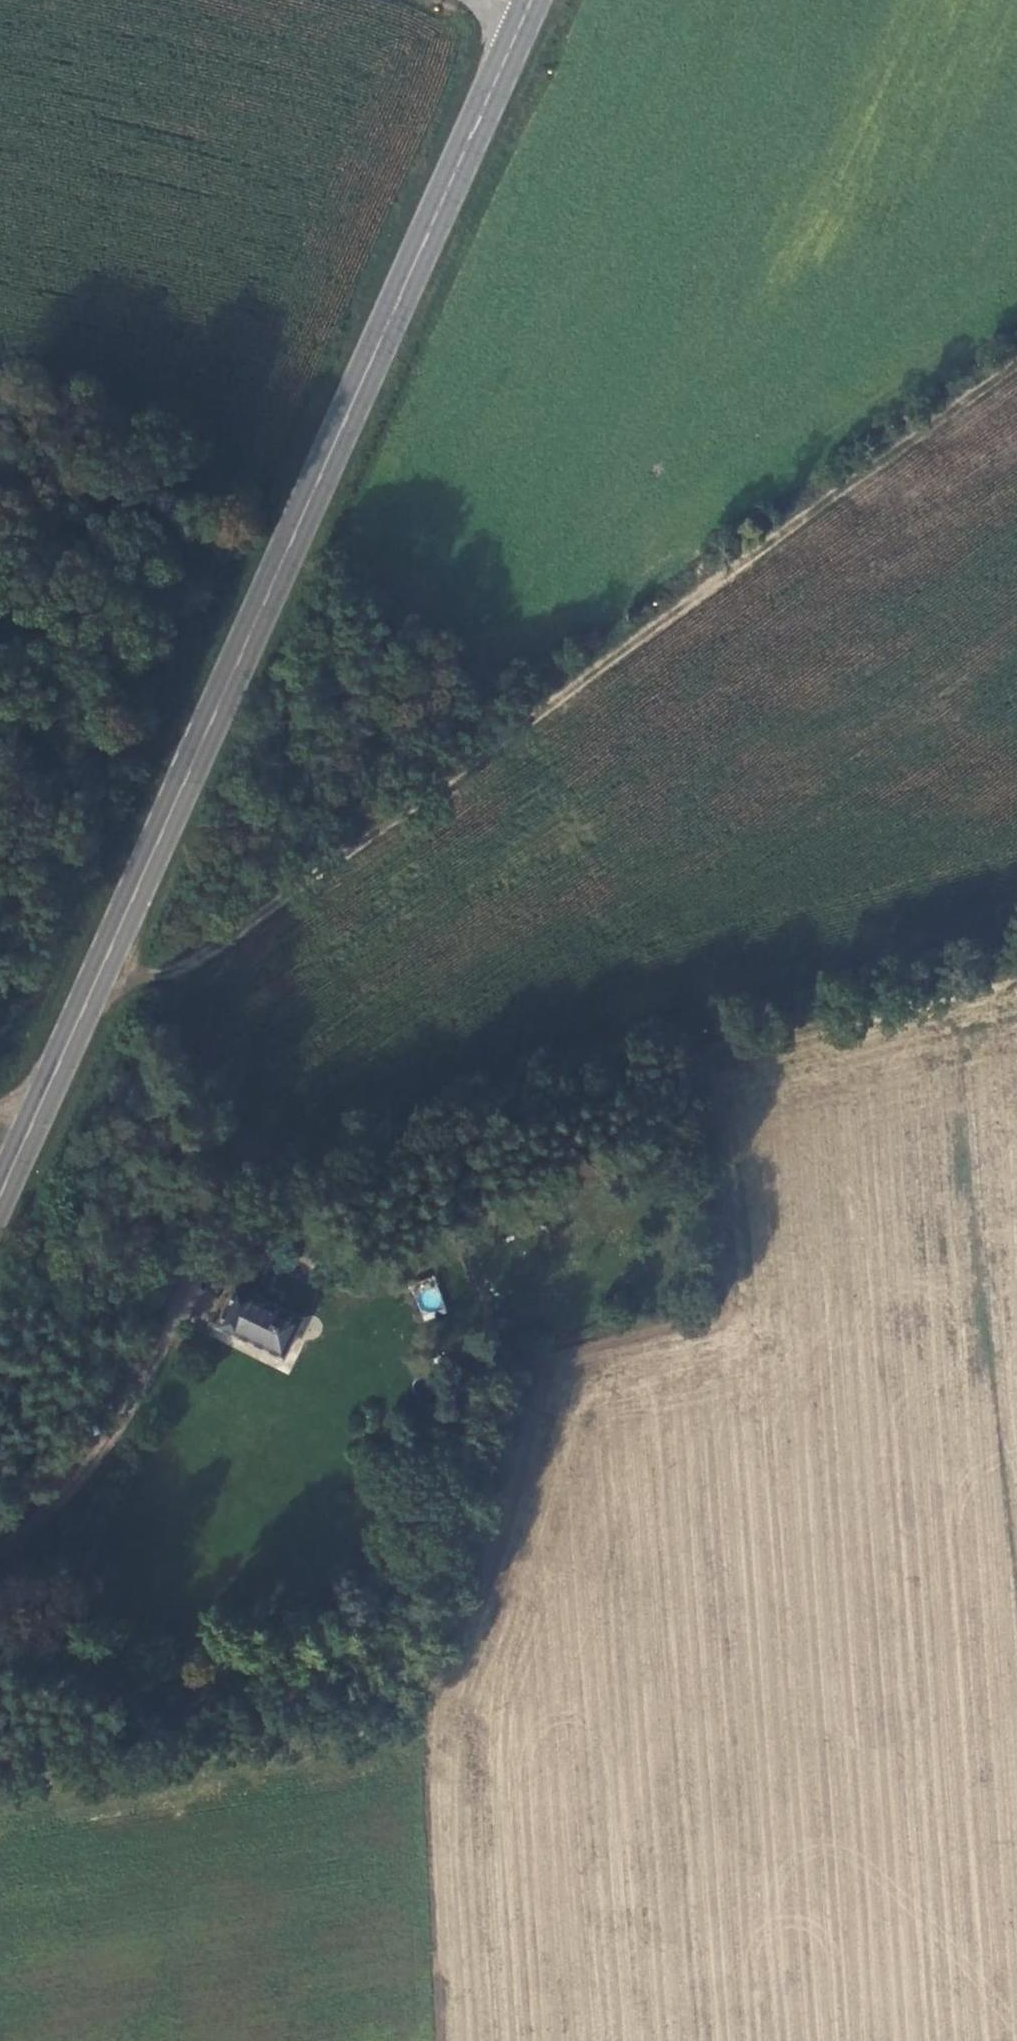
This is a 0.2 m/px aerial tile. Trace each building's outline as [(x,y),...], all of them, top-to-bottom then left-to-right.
[(301,1324),(238,1285),(220,1320),(282,1354),(301,1324)]
